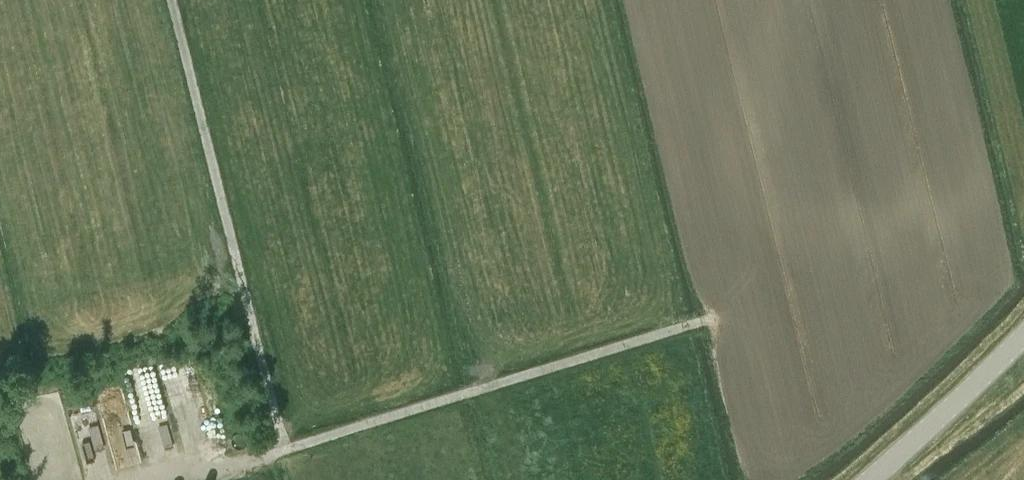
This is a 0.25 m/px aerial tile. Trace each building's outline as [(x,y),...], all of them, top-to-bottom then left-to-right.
[(163,379),(128,389),(148,462),(170,456),(160,419),(173,416),(176,429),(193,424),(182,384),(187,383),(182,366),(161,371),(163,379)]
